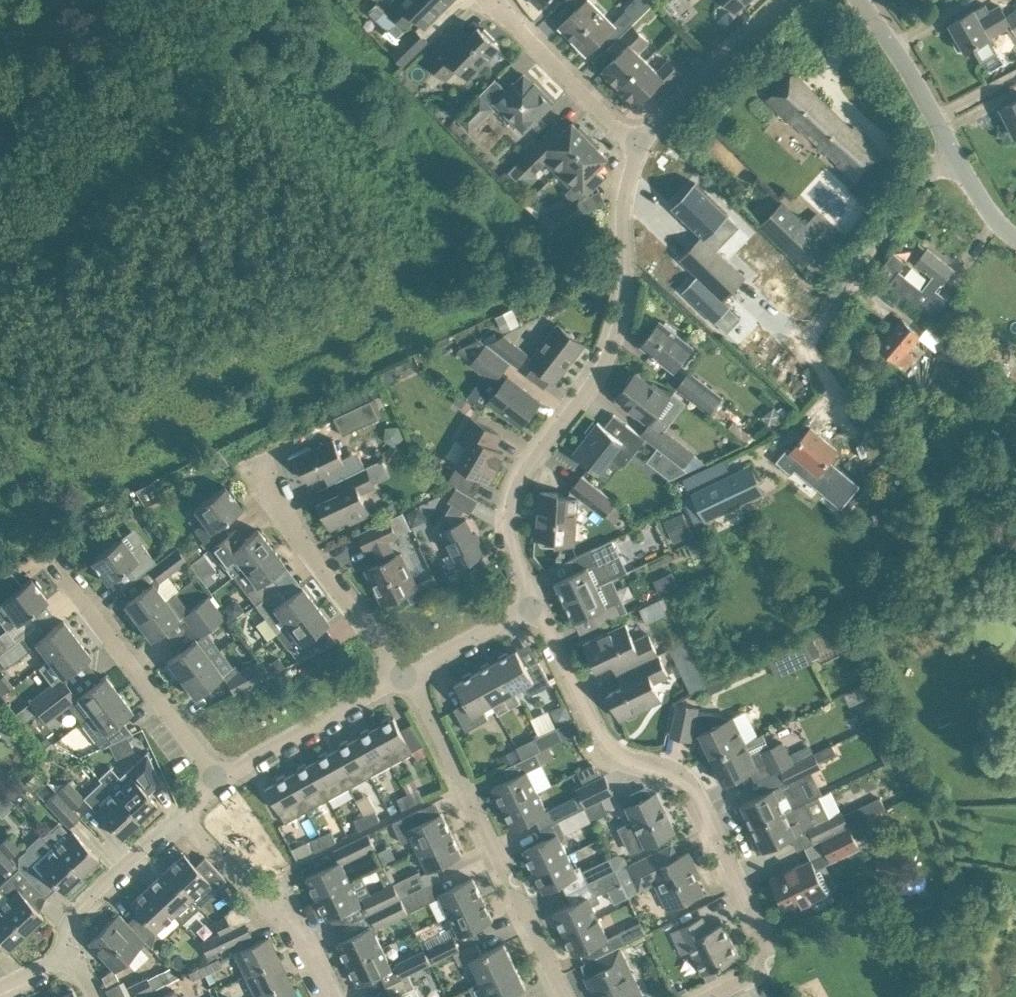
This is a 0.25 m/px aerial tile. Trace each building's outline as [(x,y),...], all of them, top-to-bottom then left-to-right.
[(403,3),(400,0),(399,0),(389,10),(405,26),(415,17),(425,27),(452,0),(407,0),(403,3)] [(601,40),(616,26),(590,0),(585,0),(559,25),(574,40),(572,42),(582,52),(583,50),(587,54),(601,40)] [(736,10),(748,0),(726,0),(736,10)] [(405,30),(377,2),(369,10),(397,38),(405,30)] [(967,13),(950,23),(966,50),(972,46),(981,62),(997,52),(989,37),(990,36),(989,36),(1006,27),(1011,24),(1007,17),(1000,5),(979,17),(974,9),(967,13)] [(1007,17),(1011,24),(1015,32),(1015,9),(1007,17)] [(499,47),(493,41),(496,39),(484,27),(482,30),(478,26),(471,33),(462,24),(427,59),(446,79),(458,66),(469,77),(499,47)] [(620,86),(647,59),(638,51),(649,41),(632,24),(607,48),(616,57),(603,69),(607,74),(605,76),(614,85),(619,85),(620,86)] [(427,40),(416,29),(391,53),(403,65),(427,40)] [(658,99),(682,75),(668,60),(658,70),(647,59),(620,86),(621,88),(621,92),(631,102),(633,100),(637,103),(650,90),(658,99)] [(514,82),(500,96),(495,101),(524,131),(553,101),(534,82),(533,83),(524,74),(515,83),(514,82)] [(791,74),(769,98),(809,135),(817,143),(849,173),(872,149),(874,147),(854,128),(851,129),(791,74)] [(481,95),(458,118),(470,130),(492,107),(481,95)] [(1001,107),(1015,136),(1015,100),(1001,107)] [(557,121),(551,127),(518,160),(532,174),(547,160),(558,171),(562,167),(590,139),(588,136),(590,134),(580,124),(578,126),(573,121),(564,129),(557,121)] [(605,176),(597,168),(608,157),(590,139),(562,167),(576,181),(566,191),(571,200),(580,196),(582,199),(605,176)] [(678,200),(672,205),(677,210),(677,211),(702,235),(716,248),(737,225),(727,215),(728,213),(694,181),(677,199),(678,200)] [(560,224),(587,211),(582,199),(580,196),(571,200),(548,211),(560,224)] [(828,242),(784,201),(763,223),(807,264),(828,242)] [(697,275),(709,286),(723,300),(745,276),(716,248),(702,235),(680,258),(697,275)] [(933,317),(948,299),(936,289),(941,283),(953,268),(928,248),(916,262),(931,275),(921,288),(899,270),(888,283),(920,308),(933,317)] [(697,275),(682,291),(715,322),(731,306),(723,300),(709,286),(697,275)] [(503,331),(520,321),(511,306),(494,316),(503,331)] [(879,346),(894,359),(905,368),(916,356),(908,349),(921,334),(902,319),(879,346)] [(641,344),(674,370),(693,346),(675,332),(677,330),(665,321),(664,323),(660,320),(641,344)] [(584,344),(568,332),(558,323),(529,360),(556,381),(584,344)] [(486,342),(510,361),(517,367),(528,353),(504,334),(486,342)] [(510,361),(486,342),(480,337),(460,347),(474,358),(471,362),(494,381),(495,380),(501,385),(489,400),(522,425),(540,401),(508,376),(507,376),(501,372),(510,361)] [(689,371),(676,387),(709,413),(722,396),(689,371)] [(671,396),(669,394),(653,382),(651,384),(636,372),(616,397),(649,423),(662,433),(670,422),(658,413),(671,396)] [(379,417),(370,399),(334,416),(343,434),(379,417)] [(772,407),(762,415),(770,424),(780,417),(772,407)] [(501,434),(484,424),(471,417),(459,438),(469,444),(458,464),(488,481),(497,465),(498,465),(503,456),(502,456),(504,452),(494,446),(501,434)] [(623,441),(604,426),(598,421),(573,453),(599,472),(610,457),(620,465),(625,464),(645,438),(633,428),(623,441)] [(399,425),(387,426),(385,439),(395,446),(404,437),(399,425)] [(781,464),(791,473),(803,459),(806,461),(807,472),(813,478),(825,477),(831,469),(825,463),(837,449),(811,427),(781,464)] [(667,454),(687,469),(689,470),(706,462),(695,453),(696,452),(669,432),(657,446),(667,454)] [(309,480),(327,472),(345,463),(333,438),(297,455),(299,459),(295,461),(300,470),(303,468),(309,480)] [(667,454),(661,463),(662,470),(670,477),(687,469),(667,454)] [(724,459),(684,478),(688,487),(728,468),(724,459)] [(351,521),(369,513),(360,492),(374,485),(365,466),(336,480),(341,491),(320,501),(332,526),(350,518),(351,521)] [(739,470),(693,492),(694,494),(704,517),(706,520),(752,498),(751,496),(740,472),(739,470)] [(616,500),(598,487),(582,474),(571,489),(572,489),(567,496),(559,495),(559,492),(540,491),(539,508),(536,508),(536,514),(535,537),(539,537),(539,542),(541,544),(543,545),(556,546),(557,542),(574,543),(577,506),(578,506),(584,499),(605,515),(616,500)] [(224,485),(209,497),(194,509),(203,521),(194,529),(209,548),(210,547),(229,533),(221,523),(241,507),(233,496),(235,494),(230,487),(227,489),(224,485)] [(478,499),(461,488),(456,486),(448,499),(453,502),(446,513),(452,525),(442,530),(460,565),(486,552),(476,532),(474,533),(466,518),(464,519),(461,514),(464,508),(470,512),(478,499)] [(694,494),(685,499),(695,522),(704,517),(694,494)] [(411,528),(403,511),(358,532),(366,550),(373,547),(397,536),(397,535),(411,528)] [(683,512),(664,520),(673,542),(692,534),(683,512)] [(257,528),(244,539),(236,528),(229,533),(210,547),(231,576),(271,546),(257,528)] [(173,544),(167,535),(162,538),(161,545),(165,550),(173,544)] [(136,577),(148,567),(156,561),(141,542),(131,549),(121,536),(90,560),(107,582),(128,566),(136,577)] [(575,571),(556,580),(560,589),(557,590),(561,598),(564,597),(565,601),(612,579),(627,572),(612,539),(596,546),(569,559),(575,571)] [(702,554),(697,540),(688,544),(693,557),(702,554)] [(176,546),(156,561),(148,567),(159,581),(187,560),(176,546)] [(255,604),(279,585),(271,574),(285,564),(271,546),(231,576),(239,586),(240,585),(255,604)] [(383,604),(388,601),(391,602),(400,598),(400,595),(413,588),(397,554),(395,555),(392,548),(377,555),(380,562),(368,568),(371,574),(372,573),(375,578),(371,580),(383,604)] [(191,564),(202,555),(197,549),(185,558),(191,564)] [(205,554),(191,564),(203,580),(217,570),(205,554)] [(0,577),(0,601),(10,614),(0,621),(6,629),(0,633),(0,652),(23,634),(35,625),(27,615),(45,602),(47,599),(39,588),(42,586),(36,579),(34,581),(31,577),(21,585),(11,571),(0,577)] [(567,604),(564,605),(568,613),(570,612),(575,621),(594,612),(600,624),(627,611),(612,579),(565,601),(567,604)] [(137,621),(165,599),(152,582),(123,603),(128,609),(125,612),(132,622),(136,620),(137,621)] [(277,633),(287,625),(315,604),(301,585),(287,596),(279,585),(255,604),(277,633)] [(182,615),(190,626),(216,606),(207,596),(182,615)] [(179,617),(165,599),(137,621),(151,639),(179,617)] [(318,649),(336,640),(324,625),(328,621),(315,604),(287,625),(297,639),(287,647),(297,660),(318,649)] [(216,606),(190,626),(198,636),(224,617),(216,606)] [(35,641),(48,659),(76,637),(63,619),(35,641)] [(618,673),(624,670),(658,654),(648,633),(634,640),(626,623),(585,642),(587,646),(585,649),(589,657),(592,658),(597,668),(612,661),(618,673)] [(4,666),(5,667),(33,646),(31,644),(23,634),(0,652),(0,669),(4,666)] [(90,655),(76,637),(48,659),(62,677),(90,655)] [(167,660),(181,678),(209,657),(195,639),(167,660)] [(797,667),(814,659),(806,642),(789,650),(797,667)] [(501,657),(500,658),(517,689),(524,685),(529,695),(551,683),(539,661),(527,667),(517,649),(508,653),(507,651),(500,655),(501,657)] [(688,650),(673,657),(679,670),(694,663),(688,650)] [(658,654),(624,670),(618,673),(623,685),(608,692),(621,718),(661,699),(653,682),(668,675),(658,654)] [(222,674),(210,659),(209,657),(181,678),(194,696),(222,674)] [(483,667),(472,673),(489,704),(517,689),(500,658),(490,663),(489,661),(481,665),(483,667)] [(225,678),(233,693),(269,674),(261,659),(225,678)] [(472,673),(471,671),(464,674),(465,677),(455,683),(466,701),(454,708),(466,730),(488,718),(483,708),(489,704),(472,673)] [(81,721),(90,714),(119,692),(105,674),(77,696),(69,686),(32,715),(39,724),(67,703),(81,721)] [(69,686),(62,677),(29,701),(30,703),(25,706),(32,715),(69,686)] [(720,679),(706,686),(709,694),(724,687),(720,679)] [(132,710),(119,692),(90,714),(103,731),(97,735),(105,745),(114,741),(132,733),(121,718),(132,710)] [(747,709),(733,716),(724,720),(721,713),(697,708),(697,707),(678,702),(671,734),(691,738),(693,729),(700,731),(700,732),(712,756),(758,734),(747,709)] [(565,703),(550,710),(557,725),(572,718),(565,703)] [(394,717),(391,718),(390,716),(383,720),(384,722),(372,729),(391,764),(413,752),(394,717)] [(557,726),(539,735),(534,737),(536,740),(529,743),(530,746),(522,750),(526,757),(536,752),(540,750),(563,738),(557,726)] [(370,775),(391,764),(372,729),(370,730),(369,728),(362,732),(363,734),(351,740),(370,775)] [(782,741),(771,747),(763,732),(758,734),(712,756),(706,760),(711,770),(717,767),(724,782),(757,767),(757,766),(768,761),(773,772),(793,763),(814,753),(810,746),(789,756),(782,741)] [(330,752),(349,787),(370,775),(351,740),(349,742),(348,739),(340,743),(342,745),(330,752)] [(786,782),(754,797),(736,806),(742,818),(747,815),(752,827),(804,802),(809,799),(798,777),(821,766),(818,760),(836,752),(833,744),(780,770),(786,782)] [(113,792),(138,820),(157,803),(142,787),(157,772),(147,751),(120,776),(110,766),(98,777),(102,781),(113,792)] [(328,798),(349,787),(330,752),(328,753),(327,751),(320,755),(321,757),(309,763),(328,798)] [(503,807),(537,791),(527,770),(542,763),(536,752),(526,757),(523,758),(505,766),(511,777),(493,786),(503,807)] [(307,810),(328,798),(309,763),(307,765),(305,762),(298,767),(299,769),(288,775),(307,810)] [(603,776),(592,763),(577,771),(584,785),(597,779),(603,776)] [(286,822),(303,812),(307,810),(288,775),(286,776),(285,774),(277,778),(279,780),(266,787),(286,822)] [(597,779),(586,784),(577,788),(584,805),(612,791),(604,775),(603,776),(597,779)] [(423,798),(419,789),(413,776),(403,781),(409,793),(414,802),(423,798)] [(73,808),(84,798),(68,780),(56,790),(73,808)] [(120,837),(138,820),(113,792),(102,781),(99,784),(92,790),(88,794),(92,798),(88,802),(120,837)] [(646,844),(662,836),(674,830),(656,792),(651,795),(649,790),(645,787),(630,794),(630,799),(632,804),(627,806),(634,820),(620,827),(630,850),(645,843),(646,844)] [(73,808),(56,790),(45,801),(61,818),(73,808)] [(537,791),(503,807),(514,828),(547,812),(537,791)] [(414,802),(409,793),(398,799),(402,808),(414,802)] [(808,828),(809,829),(814,840),(885,806),(880,797),(873,800),(874,802),(852,812),(852,811),(844,814),(842,811),(808,828)] [(804,802),(752,827),(758,838),(753,841),(758,853),(776,844),(803,831),(799,821),(810,815),(804,802)] [(585,806),(558,819),(565,833),(592,820),(585,806)] [(402,842),(412,837),(418,849),(452,833),(441,812),(428,818),(423,807),(392,821),(402,842)] [(365,815),(369,824),(380,819),(375,810),(365,815)] [(359,829),(369,824),(365,815),(354,820),(358,828),(359,829)] [(860,847),(849,825),(820,838),(826,851),(811,859),(771,878),(787,911),(827,892),(815,868),(831,861),(860,847)] [(73,830),(54,847),(80,874),(98,857),(73,830)] [(332,830),(321,835),(326,845),(336,840),(336,839),(332,830)] [(19,855),(18,866),(33,882),(44,872),(62,891),(80,874),(54,847),(41,832),(26,846),(27,848),(19,855)] [(534,870),(567,854),(557,832),(524,849),(534,870)] [(369,833),(356,839),(362,852),(375,846),(373,841),(369,833)] [(462,854),(452,833),(418,849),(428,871),(462,854)] [(0,843),(0,847),(14,862),(16,861),(11,856),(21,847),(9,834),(0,843)] [(321,835),(311,840),(315,850),(326,845),(321,835)] [(33,882),(18,866),(14,862),(0,847),(0,870),(7,877),(0,884),(0,887),(8,896),(0,904),(0,906),(25,932),(43,915),(30,901),(41,891),(33,882)] [(652,852),(634,860),(629,863),(616,869),(629,895),(630,895),(629,892),(638,887),(639,889),(654,882),(667,909),(704,891),(694,870),(697,868),(689,851),(658,865),(652,852)] [(184,853),(165,870),(191,898),(191,897),(208,882),(214,888),(226,878),(205,855),(194,865),(184,853)] [(618,853),(610,857),(616,870),(616,869),(629,863),(625,855),(618,853)] [(578,875),(567,854),(534,870),(544,891),(578,875)] [(589,883),(616,870),(610,857),(582,870),(589,883)] [(908,858),(877,859),(878,873),(908,872),(908,858)] [(325,868),(307,876),(317,898),(351,882),(341,860),(325,868)] [(370,912),(401,897),(394,882),(385,865),(377,868),(386,886),(362,897),(370,912)] [(191,897),(191,898),(165,870),(148,886),(179,920),(181,923),(199,906),(191,897)] [(401,897),(427,885),(419,870),(394,882),(401,897)] [(622,882),(616,870),(589,883),(595,895),(622,882)] [(449,914),(483,898),(472,876),(454,885),(439,893),(449,914)] [(351,882),(317,898),(327,919),(330,918),(345,911),(361,903),(358,897),(351,882)] [(427,885),(401,897),(408,912),(434,899),(427,885)] [(179,920),(148,886),(129,903),(138,913),(128,922),(145,941),(151,947),(179,920)] [(564,933),(598,917),(588,895),(554,912),(564,933)] [(377,927),(408,912),(401,897),(370,912),(377,927)] [(493,919),(483,898),(449,914),(459,936),(493,919)] [(25,932),(0,906),(0,942),(6,949),(25,932)] [(251,918),(246,906),(214,922),(219,934),(244,922),(251,918)] [(114,969),(129,956),(145,941),(128,922),(120,914),(113,921),(112,920),(88,941),(114,969)] [(608,938),(598,917),(564,933),(574,954),(608,938)] [(703,917),(689,923),(672,931),(682,952),(691,947),(703,972),(739,955),(723,923),(709,930),(703,917)] [(625,943),(633,939),(646,932),(640,921),(619,931),(625,943)] [(244,922),(219,934),(200,943),(206,955),(232,942),(250,933),(244,922)] [(372,925),(356,933),(338,941),(348,963),(382,947),(372,925)] [(244,975),(279,958),(268,936),(234,952),(244,975)] [(432,962),(454,952),(460,949),(454,936),(429,948),(427,944),(424,945),(432,962)] [(476,941),(460,949),(454,952),(459,964),(471,959),(481,981),(515,964),(504,942),(482,953),(476,941)] [(585,977),(595,996),(638,996),(632,984),(627,974),(631,971),(619,946),(598,956),(604,968),(587,976),(585,977)] [(392,968),(392,967),(382,947),(348,963),(358,984),(392,968)] [(409,974),(431,963),(424,949),(396,962),(402,977),(409,974)] [(222,965),(218,957),(203,965),(207,973),(222,965)] [(289,980),(279,958),(244,975),(255,996),(289,980)] [(481,981),(470,986),(475,996),(505,996),(526,987),(515,964),(481,981)] [(207,973),(203,965),(188,972),(192,980),(207,973)] [(152,989),(179,975),(170,966),(147,977),(146,976),(126,986),(131,996),(135,996),(152,989)] [(409,974),(402,977),(386,985),(391,996),(390,996),(420,996),(409,974)] [(289,980),(255,996),(298,996),(289,980)]
